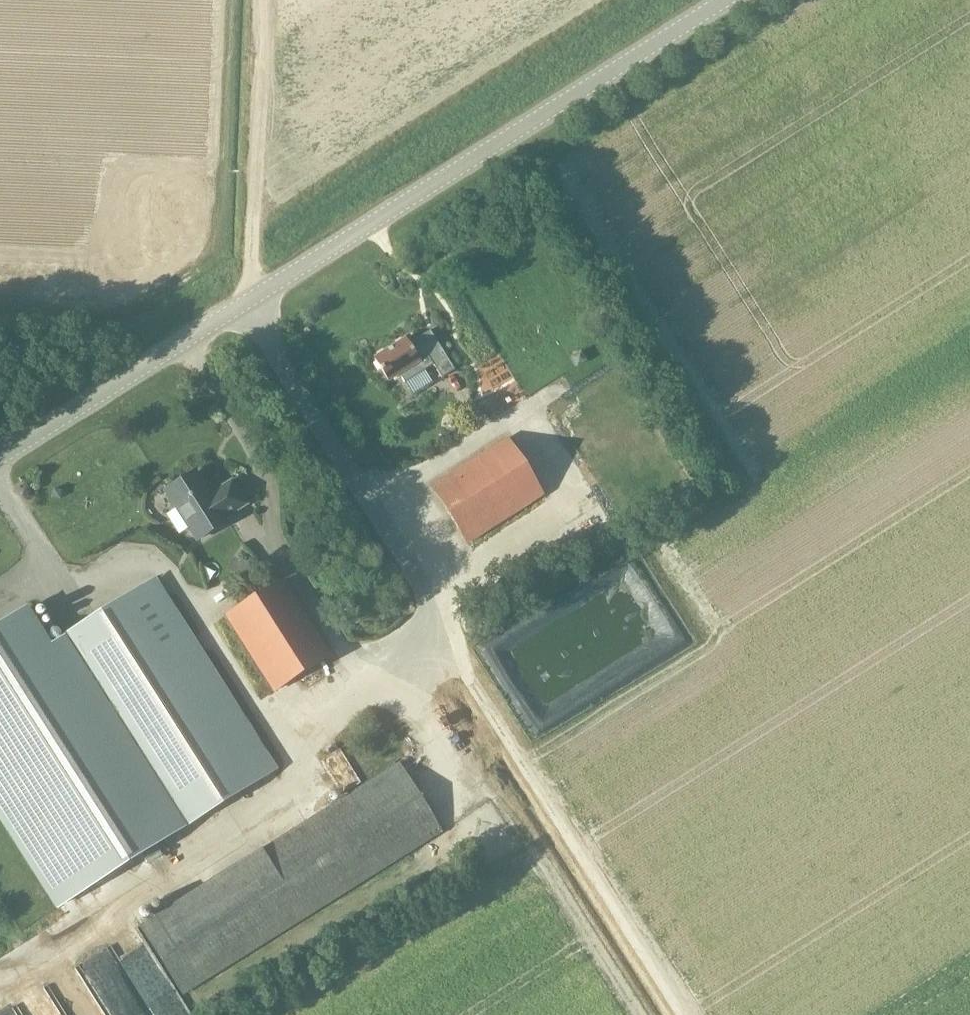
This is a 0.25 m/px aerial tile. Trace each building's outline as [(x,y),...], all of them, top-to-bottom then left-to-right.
[(404,382),(433,365),(441,377),(454,369),(429,330),(407,343),(404,339),(373,358),(387,380),(399,373),(404,382)] [(275,453),(284,447),(276,436),(267,441),(275,453)] [(430,486),(466,542),(541,494),(505,438),(430,486)] [(194,471),(164,490),(167,495),(164,496),(171,508),(174,506),(195,540),(226,520),(224,517),(246,503),(231,480),(209,494),(194,471)] [(151,580),(50,644),(169,834),(271,771),(151,580)] [(272,691),(329,655),(282,580),(225,615),(272,691)] [(0,624),(0,814),(57,905),(169,834),(50,644),(27,607),(0,624)] [(305,697),(319,685),(307,671),(293,683),(305,697)] [(338,749),(322,759),(342,789),(358,779),(338,749)] [(139,927),(182,995),(440,832),(397,764),(139,927)]
